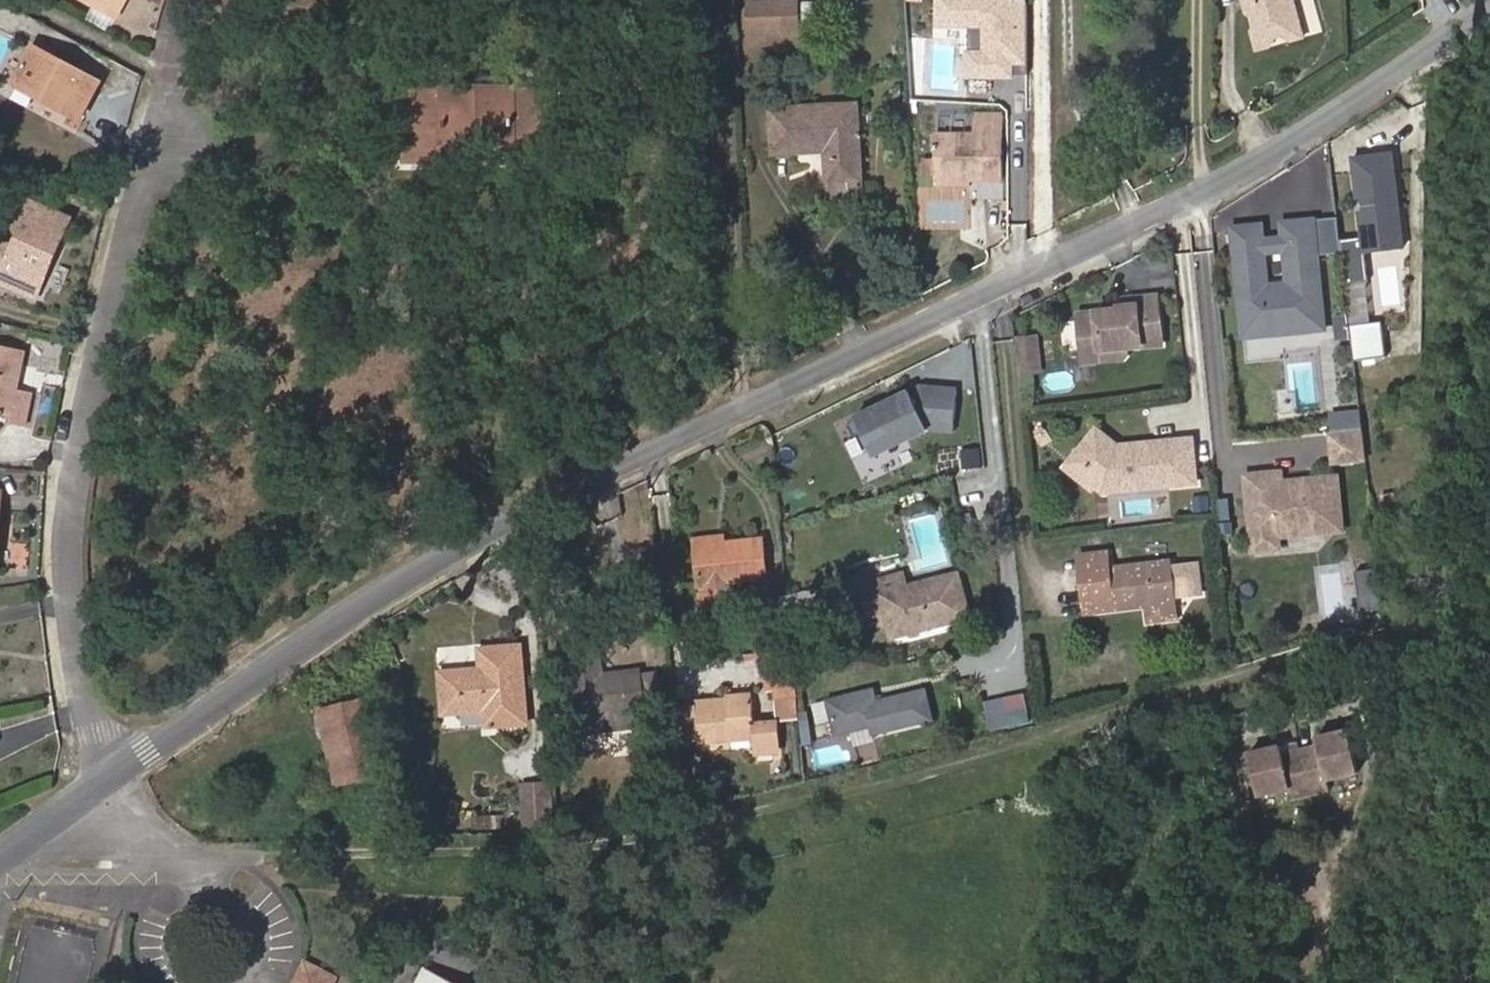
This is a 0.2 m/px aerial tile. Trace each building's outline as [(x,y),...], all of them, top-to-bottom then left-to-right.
[(117,14),(124,0),(91,0),(117,14)] [(751,1),(752,33),(799,32),(799,0),(785,0),(751,1)] [(1250,29),(1262,37),(1295,28),(1288,0),(1243,0),(1250,29)] [(1025,32),(969,32),(969,59),(1025,59),(1025,32)] [(14,82),(38,95),(42,88),(54,94),(50,102),(80,119),(102,81),(35,44),(14,82)] [(547,157),(546,84),(402,87),(404,159),(440,158),(440,137),(511,137),(511,158),(547,157)] [(42,88),(38,95),(50,102),(54,94),(42,88)] [(862,180),(857,103),(770,108),(772,153),(824,151),(826,182),(862,180)] [(974,169),(974,176),(1005,176),(1004,110),(975,110),(974,132),(936,133),(937,170),(974,169)] [(974,183),(974,176),(974,169),(937,170),(937,183),(974,183)] [(65,212),(27,195),(13,226),(22,230),(15,245),(7,241),(2,239),(0,244),(0,283),(2,284),(4,279),(10,268),(44,283),(62,243),(53,239),(65,212)] [(74,216),(65,212),(53,239),(62,243),(74,216)] [(1321,328),(1307,218),(1275,223),(1277,237),(1257,240),(1255,225),(1225,229),(1240,338),(1321,328)] [(13,226),(7,241),(15,245),(22,230),(13,226)] [(39,294),(44,283),(10,268),(4,279),(39,294)] [(1114,309),(1072,312),(1073,346),(1092,345),(1093,356),(1096,360),(1115,358),(1119,355),(1118,348),(1155,346),(1152,299),(1129,301),(1130,306),(1114,307),(1114,309)] [(1035,339),(1015,342),(1019,366),(1039,363),(1035,339)] [(10,415),(8,423),(24,426),(33,386),(18,383),(23,358),(39,361),(41,353),(0,343),(0,412),(10,415)] [(1092,345),(1073,346),(1074,361),(1093,360),(1093,356),(1092,345)] [(33,386),(39,361),(23,358),(18,383),(33,386)] [(1039,363),(1019,366),(1020,375),(1040,372),(1039,363)] [(952,429),(955,386),(920,389),(853,420),(871,458),(928,432),(952,429)] [(1363,430),(1361,413),(1333,416),(1335,433),(1363,430)] [(1367,458),(1363,430),(1335,433),(1332,434),(1336,463),(1367,458)] [(1093,437),(1075,467),(1104,484),(1100,492),(1108,495),(1197,484),(1192,442),(1115,451),(1093,437)] [(983,463),(977,444),(957,450),(962,469),(983,463)] [(883,472),(904,463),(899,450),(878,459),(883,472)] [(1075,467),(1068,480),(1097,497),(1100,492),(1104,484),(1075,467)] [(1342,512),(1338,477),(1283,483),(1282,474),(1247,477),(1255,549),(1281,547),(1279,535),(1325,530),(1323,514),(1342,512)] [(1343,528),(1342,512),(1323,514),(1325,530),(1343,528)] [(705,577),(711,577),(728,574),(767,568),(761,531),(699,540),(705,577)] [(1079,554),(1085,611),(1114,607),(1115,612),(1147,609),(1178,605),(1177,598),(1174,567),(1110,573),(1108,551),(1079,554)] [(1199,564),(1174,567),(1177,598),(1203,596),(1199,564)] [(872,583),(878,610),(886,610),(889,617),(895,617),(898,629),(968,612),(960,574),(915,584),(912,573),(872,583)] [(711,577),(712,583),(728,581),(728,574),(711,577)] [(728,581),(712,583),(709,583),(711,601),(725,599),(736,586),(735,580),(728,581)] [(1179,617),(1178,605),(1147,609),(1148,620),(1179,617)] [(643,712),(639,675),(638,670),(602,673),(597,639),(575,642),(585,725),(644,719),(643,712)] [(445,674),(450,711),(483,707),(486,723),(529,717),(519,643),(484,648),(485,666),(445,674)] [(781,695),(802,693),(797,647),(772,648),(776,686),(780,686),(781,695)] [(657,672),(639,675),(643,712),(661,710),(657,672)] [(936,717),(928,687),(880,700),(876,688),(830,700),(839,735),(874,726),(877,733),(936,717)] [(1029,724),(1027,695),(1006,697),(1009,726),(1029,724)] [(370,697),(321,708),(337,782),(387,768),(370,697)] [(748,697),(698,702),(703,739),(754,734),(756,753),(779,752),(775,722),(752,724),(748,697)] [(1352,771),(1341,730),(1309,738),(1313,753),(1295,757),(1304,794),(1323,789),(1321,779),(1352,771)] [(815,751),(819,765),(840,759),(836,746),(815,751)] [(1304,794),(1295,757),(1277,762),(1274,747),(1242,755),(1252,796),(1283,789),(1286,798),(1304,794)] [(556,827),(557,780),(524,780),(524,827),(556,827)] [(315,963),(305,982),(340,982),(343,977),(315,963)] [(436,972),(430,982),(457,982),(436,972)]
